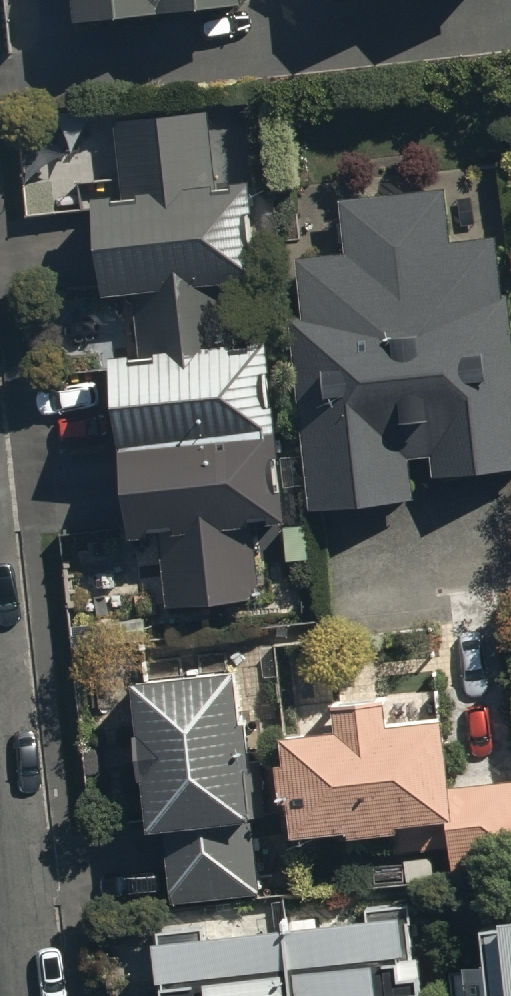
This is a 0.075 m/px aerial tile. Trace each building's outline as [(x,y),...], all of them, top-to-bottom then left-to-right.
[(75,13),(161,5),(161,0),(74,0),(75,13)] [(215,204),(208,125),(121,132),(127,206),(96,208),(104,302),(136,300),(232,290),(263,288),(256,201),(215,204)] [(341,190),(347,244),(298,249),(304,309),(289,310),(309,504),(414,493),(409,448),(433,446),(435,467),(510,459),(510,315),(508,285),(502,286),(496,227),(450,232),(445,180),(341,190)] [(232,290),(136,300),(141,350),(114,353),(122,433),(276,417),(266,322),(236,325),(232,290)] [(276,417),(122,433),(133,536),(165,532),(172,602),(261,592),(252,509),(286,505),(276,417)] [(230,670),(134,680),(150,833),(167,831),(174,901),(254,893),(230,670)] [(295,835),(455,819),(460,865),(510,860),(510,772),(452,778),(445,712),(384,718),(382,695),(331,700),(334,728),(285,732),(295,835)] [(284,906),(294,995),(375,995),(375,994),(420,989),(409,892),(284,906)] [(157,920),(166,995),(294,995),(284,906),(157,920)] [(464,920),(467,962),(444,964),(447,995),(510,995),(510,916),(464,920)]
